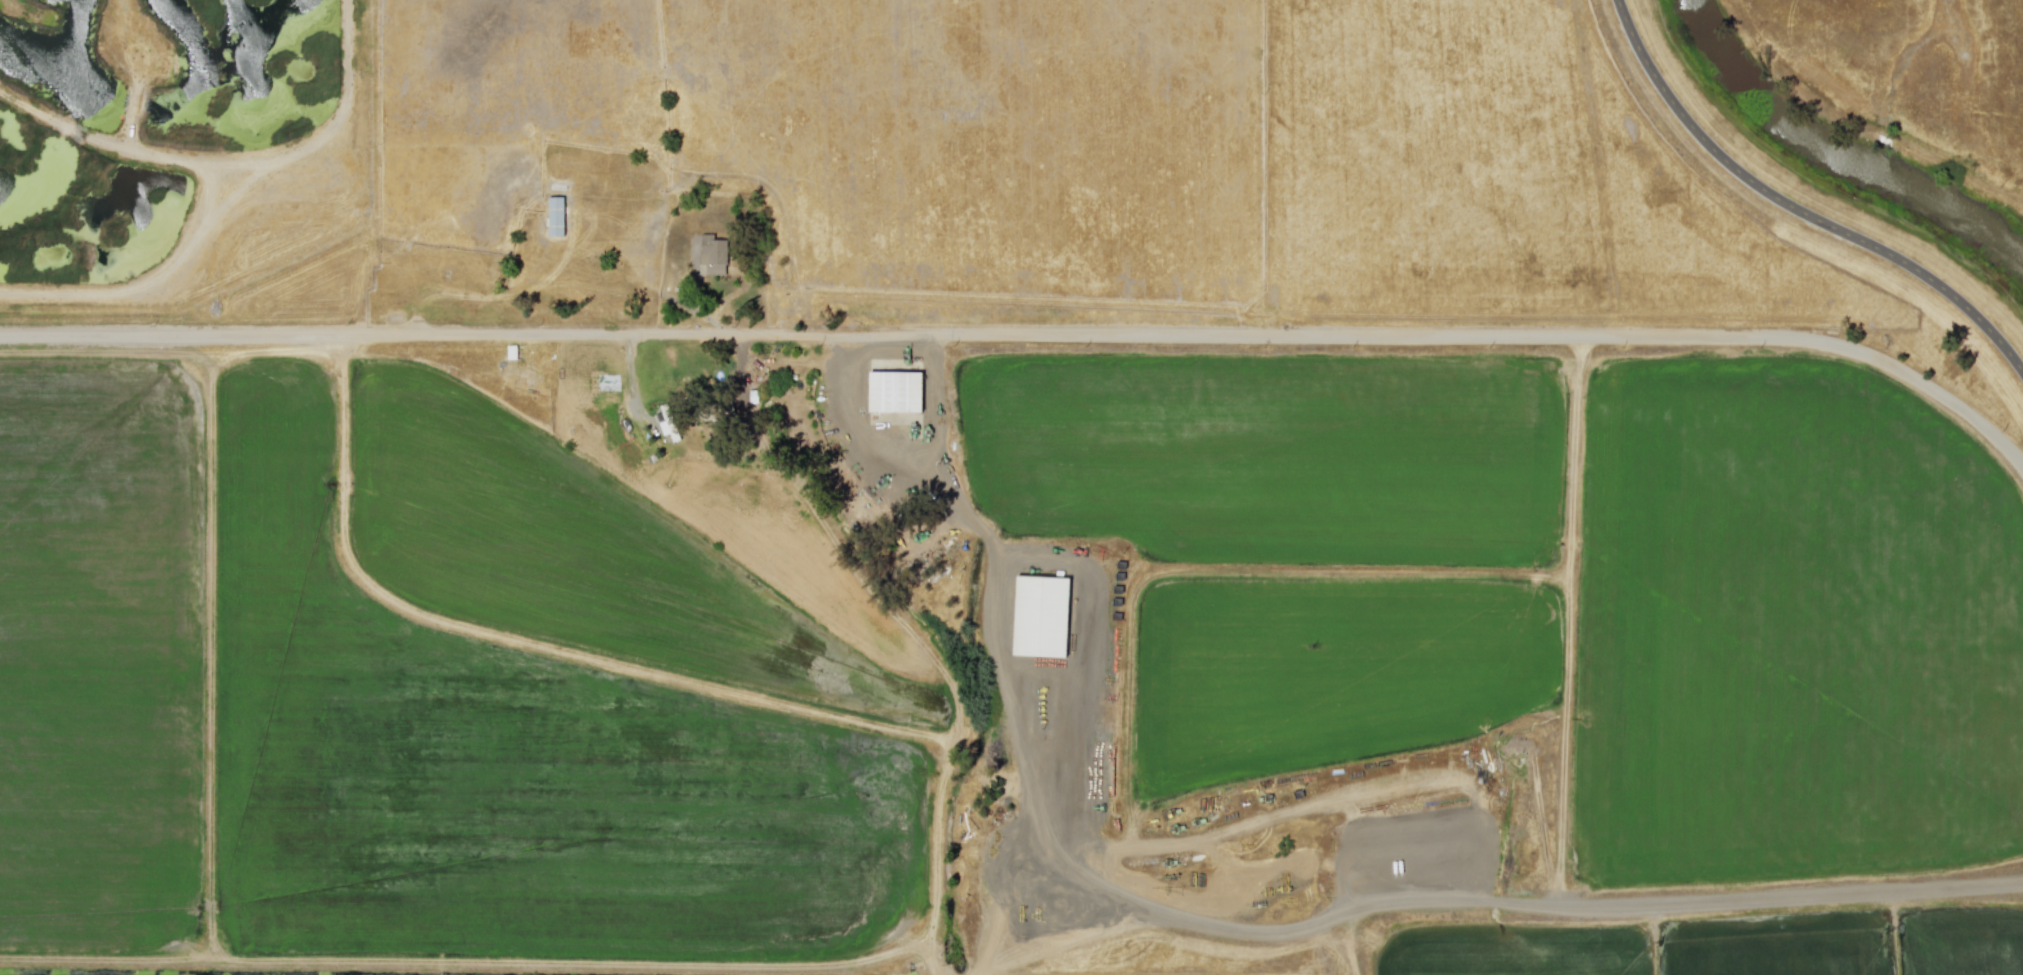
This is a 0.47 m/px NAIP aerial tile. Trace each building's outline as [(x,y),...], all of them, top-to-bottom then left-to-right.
[(563,236),(562,197),(547,197),(548,236),(563,236)] [(705,275),(726,275),(727,237),(700,236),(699,264),(705,264),(705,275)] [(506,345),(506,359),(515,359),(515,345),(506,345)] [(921,372),(868,371),(867,411),(920,412),(921,372)] [(1068,578),(1015,576),(1012,655),(1065,657),(1068,578)]
